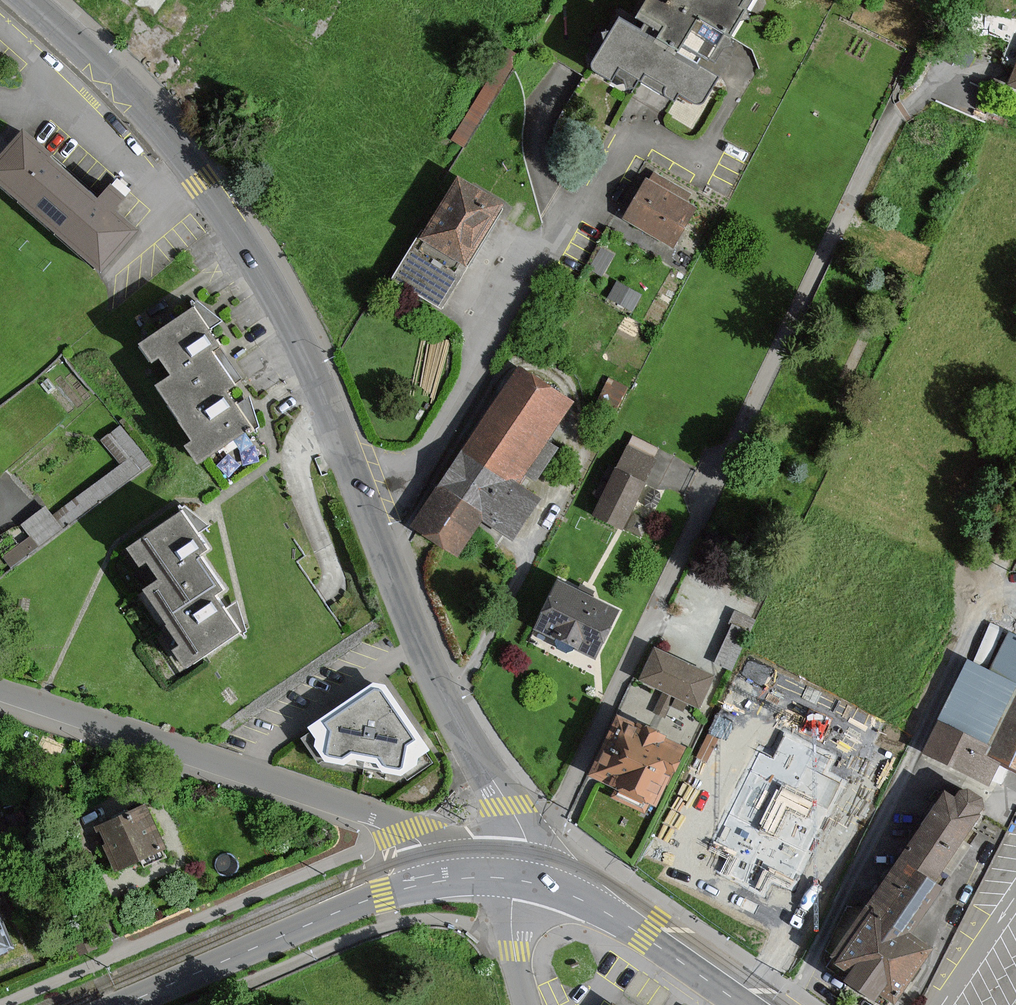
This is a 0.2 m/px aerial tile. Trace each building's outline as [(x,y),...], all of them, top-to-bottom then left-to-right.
[(628,29),(612,20),(587,65),(689,123),(712,82),(701,76),(744,0),(645,0),(628,29)] [(46,152),(31,139),(17,128),(0,148),(0,189),(97,270),(132,229),(110,210),(121,198),(104,183),(91,198),(42,156),(46,152)] [(693,201),(643,176),(621,219),(671,245),(693,201)] [(388,273),(435,304),(496,214),(449,183),(388,273)] [(188,305),(137,339),(162,376),(199,351),(213,342),(188,305)] [(196,456),(247,422),(199,351),(162,376),(149,385),(196,456)] [(567,405),(520,373),(416,527),(456,555),(483,515),(511,534),(535,500),(513,485),(567,405)] [(118,458),(61,505),(73,519),(150,457),(120,419),(100,435),(118,458)] [(642,486),(612,472),(592,514),(622,528),(642,486)] [(45,501),(21,518),(38,542),(62,524),(45,501)] [(137,591),(150,612),(209,573),(199,557),(206,552),(180,513),(121,552),(135,572),(141,568),(151,582),(137,591)] [(224,596),(209,573),(150,612),(166,635),(173,646),(163,652),(178,675),(238,636),(215,602),(224,596)] [(613,614),(553,586),(532,632),(592,660),(613,614)] [(933,728),(996,760),(1015,770),(1015,639),(986,624),(933,728)] [(708,677),(650,649),(635,680),(693,708),(708,677)] [(433,762),(385,689),(370,684),(304,730),(323,768),(402,779),(433,762)] [(683,751),(613,717),(583,777),(614,792),(610,801),(636,813),(640,805),(653,811),(683,751)] [(920,754),(983,786),(996,760),(933,728),(920,754)] [(824,774),(832,758),(787,736),(775,761),(761,754),(717,844),(735,853),(724,874),(765,894),(772,880),(791,889),(843,783),(824,774)] [(940,796),(898,861),(933,884),(972,823),(978,814),(979,812),(981,810),(983,806),(981,798),(969,790),(959,791),(957,794),(955,797),(944,789),(940,796)] [(145,806),(95,828),(114,869),(164,847),(145,806)] [(910,935),(940,889),(933,884),(898,861),(868,908),(910,935)] [(895,1002),(930,948),(910,935),(868,908),(833,962),(850,973),(844,982),(874,1001),(880,992),(895,1002)]
